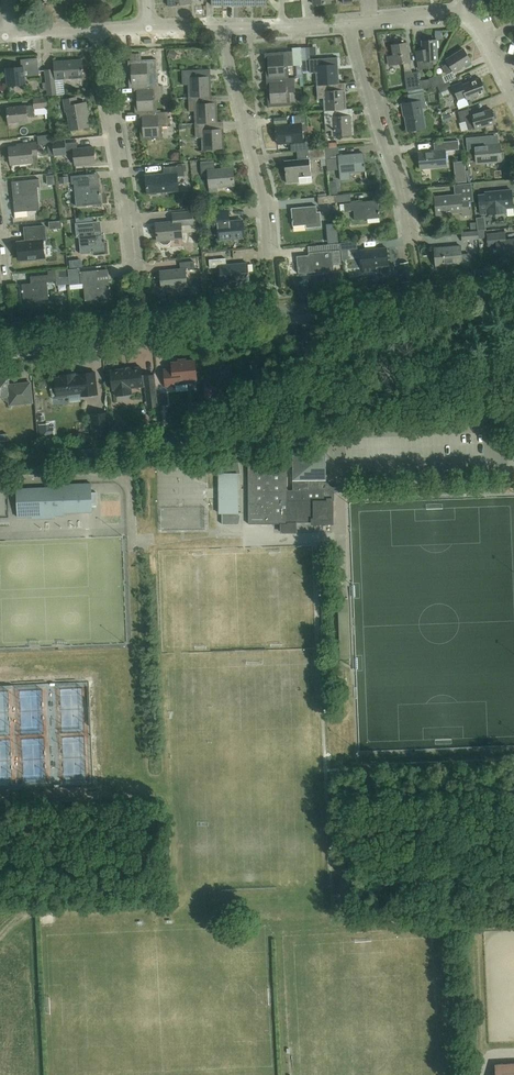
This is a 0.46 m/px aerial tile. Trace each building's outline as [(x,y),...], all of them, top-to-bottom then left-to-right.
[(50,1),(54,10),(62,7),(59,0),(52,0),(50,1)] [(433,67),(432,60),(436,60),(436,39),(421,39),(422,61),(424,61),(424,68),(433,67)] [(391,45),(393,55),(388,56),(389,64),(403,62),(404,71),(411,70),(409,61),(410,61),(407,42),(391,45)] [(312,59),(311,47),(294,47),(294,60),(312,59)] [(446,74),(452,70),(452,71),(471,60),(464,49),(446,60),(448,63),(442,66),(446,74)] [(267,80),(288,79),(287,65),(294,65),(293,52),(265,54),(267,80)] [(130,54),(130,60),(129,60),(130,87),(135,87),(150,86),(150,73),(158,73),(157,59),(141,59),(141,53),(130,54)] [(27,84),(26,76),(39,75),(38,57),(21,59),(22,68),(7,69),(9,86),(27,84)] [(317,85),(340,83),(338,57),(309,59),(310,73),(316,72),(317,85)] [(56,79),(84,77),(83,60),(55,62),(56,69),(46,70),(49,96),(58,95),(56,79)] [(189,97),(211,95),(210,69),(182,70),(183,85),(188,85),(189,97)] [(419,76),(418,71),(411,72),(412,79),(405,80),(407,91),(421,88),(419,76)] [(429,78),(431,81),(430,81),(432,87),(437,85),(440,92),(452,88),(449,81),(444,83),(441,77),(442,76),(441,73),(429,78)] [(458,99),(466,96),(467,99),(485,92),(480,77),(462,84),(461,82),(453,85),(458,99)] [(295,78),(288,79),(267,80),(269,107),(290,105),(289,92),(296,92),(295,78)] [(324,111),(348,109),(346,83),(340,83),(317,85),(318,99),(323,98),(324,111)] [(140,113),(154,112),(154,100),(163,99),(163,86),(150,86),(135,87),(136,113),(140,113)] [(403,111),(404,111),(408,131),(425,128),(422,108),(426,107),(424,93),(410,95),(411,102),(402,104),(403,111)] [(195,123),(218,122),(216,95),(211,95),(189,97),(189,112),(195,111),(195,123)] [(35,105),(35,109),(48,107),(46,96),(33,98),(34,105),(35,105)] [(72,130),(88,127),(86,114),(88,114),(86,103),(78,104),(77,97),(65,99),(67,112),(69,111),(72,130)] [(36,114),(35,109),(35,105),(34,105),(27,106),(27,105),(7,107),(9,122),(28,120),(28,115),(36,114)] [(348,109),(324,111),(325,124),(331,124),(332,137),(354,136),(352,108),(348,109)] [(495,123),(494,119),(496,118),(495,111),(492,111),(492,109),(472,114),(471,108),(458,111),(461,122),(466,121),(468,129),(475,127),(476,128),(495,123)] [(168,112),(154,112),(140,113),(141,140),(163,139),(163,126),(169,126),(168,112)] [(292,116),(293,124),(276,126),(277,143),(303,141),(302,130),(307,130),(306,114),(292,116)] [(223,122),(218,122),(195,123),(196,138),(202,137),(203,149),(225,148),(223,122)] [(54,156),(53,142),(52,142),(51,134),(38,136),(38,145),(47,144),(49,156),(54,156)] [(468,150),(475,149),(476,162),(501,161),(500,143),(482,144),(481,138),(467,139),(468,150)] [(59,155),(64,154),(75,153),(76,164),(96,162),(95,146),(77,148),(77,141),(66,142),(65,139),(52,140),(53,142),(54,156),(59,155)] [(440,150),(419,152),(420,168),(446,165),(445,150),(459,148),(458,141),(439,142),(440,150)] [(33,155),(38,155),(37,142),(24,144),(25,146),(10,148),(11,164),(33,162),(33,161),(33,155)] [(338,147),(329,148),(324,148),(326,159),(339,158),(340,173),(341,181),(351,180),(350,172),(365,171),(363,153),(339,156),(338,147)] [(308,149),(309,158),(284,160),(286,182),(299,181),(299,182),(311,181),(311,175),(309,160),(326,159),(324,148),(308,149)] [(202,174),(208,174),(210,188),(235,186),(233,168),(215,169),(215,163),(201,164),(202,174)] [(171,177),(178,176),(185,175),(184,165),(163,167),(164,174),(146,175),(148,193),(173,191),(171,177)] [(72,183),(75,183),(77,206),(102,204),(100,186),(89,187),(87,174),(71,175),(72,183)] [(25,194),(13,195),(15,212),(41,210),(38,187),(41,186),(40,178),(24,180),(25,194)] [(458,184),(459,194),(434,197),(436,214),(462,211),(462,215),(469,215),(468,201),(473,200),(472,182),(458,184)] [(485,192),(485,194),(478,194),(480,214),(487,213),(487,209),(513,207),(511,189),(485,192)] [(334,195),(335,202),(351,200),(350,193),(334,195)] [(335,202),(334,195),(318,197),(319,204),(335,202)] [(345,211),(353,210),(354,220),(379,218),(378,200),(345,203),(345,211)] [(316,206),(291,208),(292,225),(317,223),(316,206)] [(228,209),(211,211),(213,229),(218,229),(219,239),(244,237),(243,220),(229,221),(228,209)] [(174,216),(175,221),(156,223),(158,240),(183,238),(182,226),(195,225),(194,214),(174,216)] [(75,223),(77,237),(80,237),(82,254),(94,252),(94,254),(109,253),(108,241),(106,241),(106,239),(105,239),(105,233),(93,235),(91,222),(75,223)] [(27,241),(19,242),(20,259),(45,257),(44,239),(46,239),(45,226),(26,227),(27,241)] [(462,240),(479,239),(478,230),(461,232),(462,240)] [(496,244),(498,261),(513,260),(513,239),(505,240),(505,232),(487,234),(488,245),(496,244)] [(340,243),(341,250),(357,248),(357,241),(340,243)] [(341,250),(340,243),(317,245),(317,252),(308,252),(309,254),(296,255),(298,273),(334,270),(332,251),(340,250),(341,250)] [(460,245),(433,248),(435,264),(461,262),(462,265),(469,264),(468,252),(461,253),(460,245)] [(386,247),(360,250),(362,271),(374,270),(374,266),(387,265),(386,247)] [(226,258),(209,259),(210,268),(220,267),(221,283),(249,280),(247,262),(226,264),(226,258)] [(181,269),(161,271),(162,288),(187,286),(186,269),(194,269),(194,261),(180,262),(181,269)] [(48,281),(50,281),(57,280),(56,269),(48,270),(49,274),(31,275),(32,283),(23,283),(25,303),(38,302),(37,300),(49,299),(48,281)] [(108,269),(99,270),(99,269),(80,271),(81,283),(83,282),(85,300),(110,298),(109,280),(108,269)] [(402,274),(400,275),(402,283),(412,281),(410,273),(402,274)] [(187,383),(187,378),(197,377),(195,361),(172,363),(173,369),(164,369),(165,385),(174,385),(187,383)] [(129,368),(129,367),(123,367),(123,368),(111,370),(113,390),(145,386),(148,407),(158,406),(154,374),(142,375),(141,366),(129,368)] [(69,398),(69,394),(81,393),(81,396),(98,394),(95,371),(79,373),(79,375),(55,378),(56,386),(52,387),(53,399),(69,398)] [(9,396),(10,404),(32,402),(30,382),(8,385),(7,378),(0,379),(0,396),(9,396)] [(160,406),(161,406),(169,405),(167,392),(168,392),(168,390),(159,391),(160,406)] [(199,418),(207,417),(205,404),(198,405),(199,418)] [(108,412),(90,414),(92,436),(111,434),(108,412)] [(488,422),(488,412),(476,412),(476,422),(488,422)] [(389,420),(390,428),(399,426),(397,418),(389,420)] [(384,429),(385,421),(373,420),(372,428),(384,429)] [(330,489),(326,489),(325,457),(318,451),(292,452),(293,489),(287,489),(287,461),(248,462),(249,524),(281,523),(281,532),(296,531),(296,522),(332,522),(331,500),(334,500),(334,492),(334,486),(332,486),(330,489)] [(222,513),(222,524),(239,524),(241,512),(238,512),(238,474),(241,474),(238,462),(221,462),(221,473),(219,473),(219,513),(222,513)] [(91,483),(61,484),(61,486),(17,488),(18,517),(64,515),(64,513),(92,512),(91,483)] [(349,915),(353,907),(347,905),(343,913),(349,915)] [(495,1064),(496,1074),(513,1074),(513,1063),(495,1064)]
